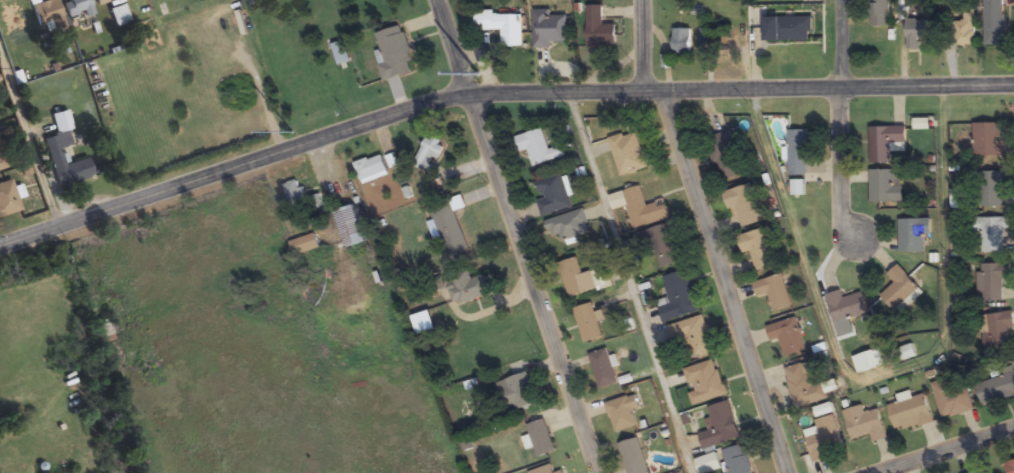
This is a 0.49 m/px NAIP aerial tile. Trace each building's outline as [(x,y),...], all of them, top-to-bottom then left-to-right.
[(31,4),(40,37),(64,30),(56,0),(44,0),(31,4)] [(88,0),(62,0),(68,20),(92,13),(88,0)] [(870,26),(890,26),(890,0),(870,0),(870,26)] [(1004,46),(1004,0),(984,0),(984,46),(1004,46)] [(130,24),(125,5),(108,10),(113,29),(130,24)] [(616,46),(616,25),(602,25),(602,5),(586,5),(586,46),(616,46)] [(533,46),(567,46),(567,16),(550,16),(550,10),(533,10),(533,46)] [(975,46),(975,12),(964,12),(964,23),(950,23),(950,46),(975,46)] [(522,13),(475,14),(476,31),(501,31),(502,48),(522,48),(522,13)] [(764,41),(812,41),(812,17),(764,17),(764,41)] [(933,40),(933,19),(906,19),(906,49),(921,49),(921,40),(933,40)] [(415,73),(403,27),(377,34),(382,52),(376,53),(383,81),(415,73)] [(673,29),(673,56),(690,56),(690,29),(673,29)] [(338,65),(350,62),(344,41),(332,45),(338,65)] [(42,141),(56,188),(91,178),(86,159),(65,165),(61,151),(70,148),(65,132),(71,130),(65,111),(50,116),(56,137),(42,141)] [(973,156),(1007,156),(1007,140),(1002,140),(1002,123),(973,123),(973,156)] [(906,127),(870,127),(869,164),(891,164),(891,150),(906,150),(906,127)] [(520,151),(528,149),(532,166),(565,157),(562,145),(548,149),(542,128),(515,135),(520,151)] [(648,167),(636,130),(609,139),(621,176),(648,167)] [(733,130),(708,137),(721,186),(746,179),(733,130)] [(807,175),(807,147),(815,147),(815,130),(788,130),(788,175),(807,175)] [(433,158),(440,160),(444,141),(424,136),(416,167),(430,171),(433,158)] [(360,181),(388,170),(381,153),(354,164),(360,181)] [(870,201),(901,201),(901,185),(893,185),(893,170),(870,170),(870,201)] [(1005,206),(1005,172),(978,172),(978,206),(1005,206)] [(537,181),(542,199),(538,201),(542,217),(573,208),(563,174),(537,181)] [(804,193),(802,179),(791,181),(793,195),(804,193)] [(286,183),(291,214),(309,212),(305,187),(299,188),(298,181),(286,183)] [(19,213),(10,182),(0,185),(0,219),(19,213)] [(763,221),(750,183),(723,192),(728,208),(735,206),(743,228),(763,221)] [(670,219),(665,201),(646,206),(641,185),(623,190),(633,229),(670,219)] [(466,245),(450,201),(431,208),(447,252),(466,245)] [(365,240),(354,204),(334,210),(345,246),(365,240)] [(561,234),(562,240),(590,233),(585,211),(546,219),(550,237),(561,234)] [(983,232),(982,252),(1007,253),(1008,218),(975,217),(974,232),(983,232)] [(930,219),(898,219),(898,253),(925,253),(925,235),(930,235),(930,219)] [(669,223),(637,233),(643,251),(654,247),(660,268),(681,262),(669,223)] [(750,251),(755,271),(773,266),(763,229),(737,235),(742,253),(750,251)] [(293,256),(320,248),(315,233),(289,242),(293,256)] [(558,263),(570,298),(589,292),(576,257),(558,263)] [(980,301),(1003,301),(1003,280),(1011,280),(1011,264),(980,264),(980,301)] [(895,283),(880,296),(895,312),(920,289),(898,265),(887,275),(895,283)] [(446,275),(453,304),(495,294),(490,275),(472,280),(469,269),(446,275)] [(699,311),(687,270),(662,277),(669,299),(657,302),(663,321),(699,311)] [(792,304),(781,273),(751,283),(756,296),(767,293),(773,311),(792,304)] [(825,294),(834,323),(867,313),(860,292),(843,298),(840,289),(825,294)] [(574,308),(584,344),(603,339),(594,303),(574,308)] [(985,350),(1010,347),(1008,328),(1013,328),(1013,320),(1013,311),(985,315),(987,332),(983,333),(985,350)] [(668,325),(672,343),(689,339),(694,360),(714,355),(705,316),(668,325)] [(770,341),(779,338),(784,357),(805,351),(796,317),(765,325),(770,341)] [(903,360),(916,357),(913,345),(899,349),(903,360)] [(618,383),(607,348),(588,354),(599,389),(618,383)] [(683,369),(694,405),(726,396),(715,359),(683,369)] [(796,408),(825,400),(813,360),(784,369),(796,408)] [(497,383),(508,414),(539,403),(528,372),(497,383)] [(982,404),(1013,396),(1013,374),(976,383),(982,404)] [(942,420),(974,410),(967,387),(950,392),(946,379),(931,383),(942,420)] [(888,406),(896,433),(934,422),(925,392),(907,397),(906,394),(897,396),(899,403),(888,406)] [(606,402),(613,433),(636,427),(632,411),(640,410),(636,395),(606,402)] [(740,439),(731,401),(708,406),(714,430),(699,433),(703,448),(740,439)] [(842,444),(832,403),(813,408),(818,427),(805,431),(813,463),(829,459),(826,448),(842,444)] [(871,434),(873,442),(887,439),(879,409),(864,413),(862,406),(844,410),(851,439),(871,434)] [(526,425),(537,458),(555,451),(544,419),(526,425)] [(627,472),(649,472),(638,438),(618,444),(627,472)] [(745,445),(721,450),(726,472),(751,472),(745,445)] [(718,454),(696,459),(699,472),(706,472),(721,470),(718,454)] [(1008,472),(1013,472),(1013,461),(1005,463),(1008,472)] [(552,464),(528,472),(555,472),(552,464)]
